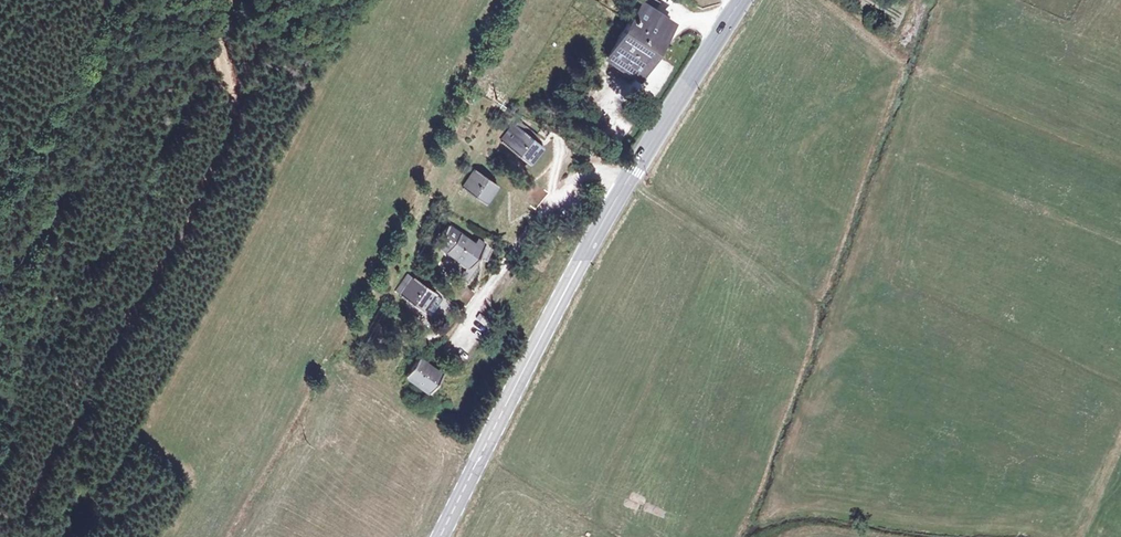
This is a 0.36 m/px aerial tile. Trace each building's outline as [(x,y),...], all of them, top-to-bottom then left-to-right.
[(598,56),(627,71),(659,17),(629,1),(598,56)] [(531,159),(541,141),(514,124),(504,142),(531,159)] [(485,201),(496,184),(474,168),(463,187),(485,201)] [(519,180),(530,187),(535,180),(523,172),(519,180)] [(513,189),(525,196),(530,187),(519,180),(513,189)] [(446,225),(436,241),(469,263),(481,244),(460,230),(458,232),(446,225)] [(421,304),(431,287),(409,273),(398,291),(421,304)] [(469,291),(473,285),(459,277),(456,283),(469,291)] [(466,297),(469,291),(456,283),(452,289),(466,297)] [(482,330),(486,323),(476,318),(472,324),(482,330)] [(428,387),(438,368),(415,356),(405,374),(428,387)]
